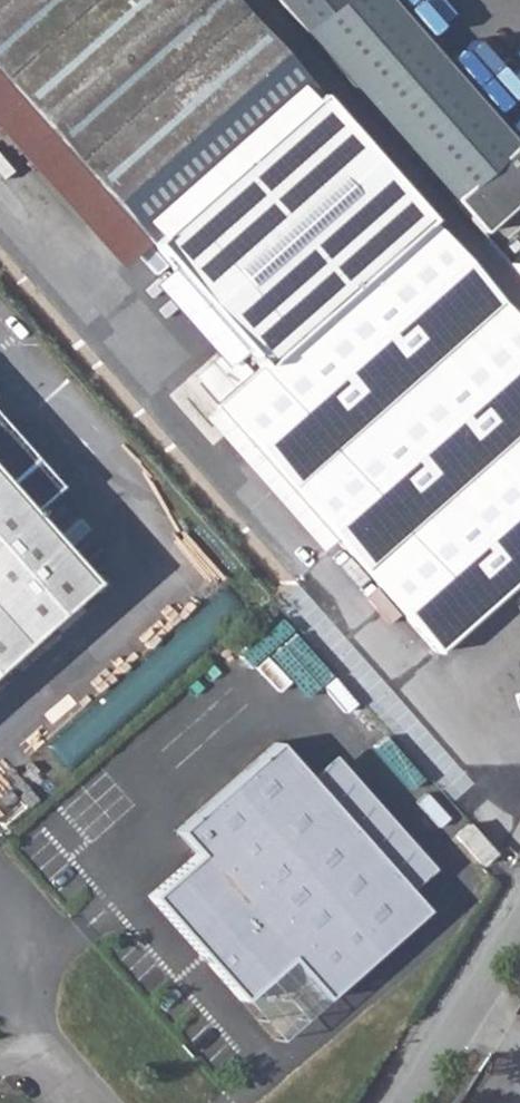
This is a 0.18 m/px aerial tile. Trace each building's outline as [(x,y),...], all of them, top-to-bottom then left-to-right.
[(11,90),(147,243),(313,93),(230,0),(0,0),(0,78),(11,90)] [(475,232),(519,193),(519,163),(506,147),(512,142),(386,0),(273,0),(475,232)] [(213,403),(434,652),(519,576),(519,329),(422,218),(213,403)] [(90,578),(29,508),(56,483),(0,419),(0,658),(90,578)] [(323,997),(422,909),(275,741),(175,829),(196,853),(148,895),(239,999),(287,957),(323,997)] [(465,819),(451,831),(479,864),(494,851),(465,819)]
